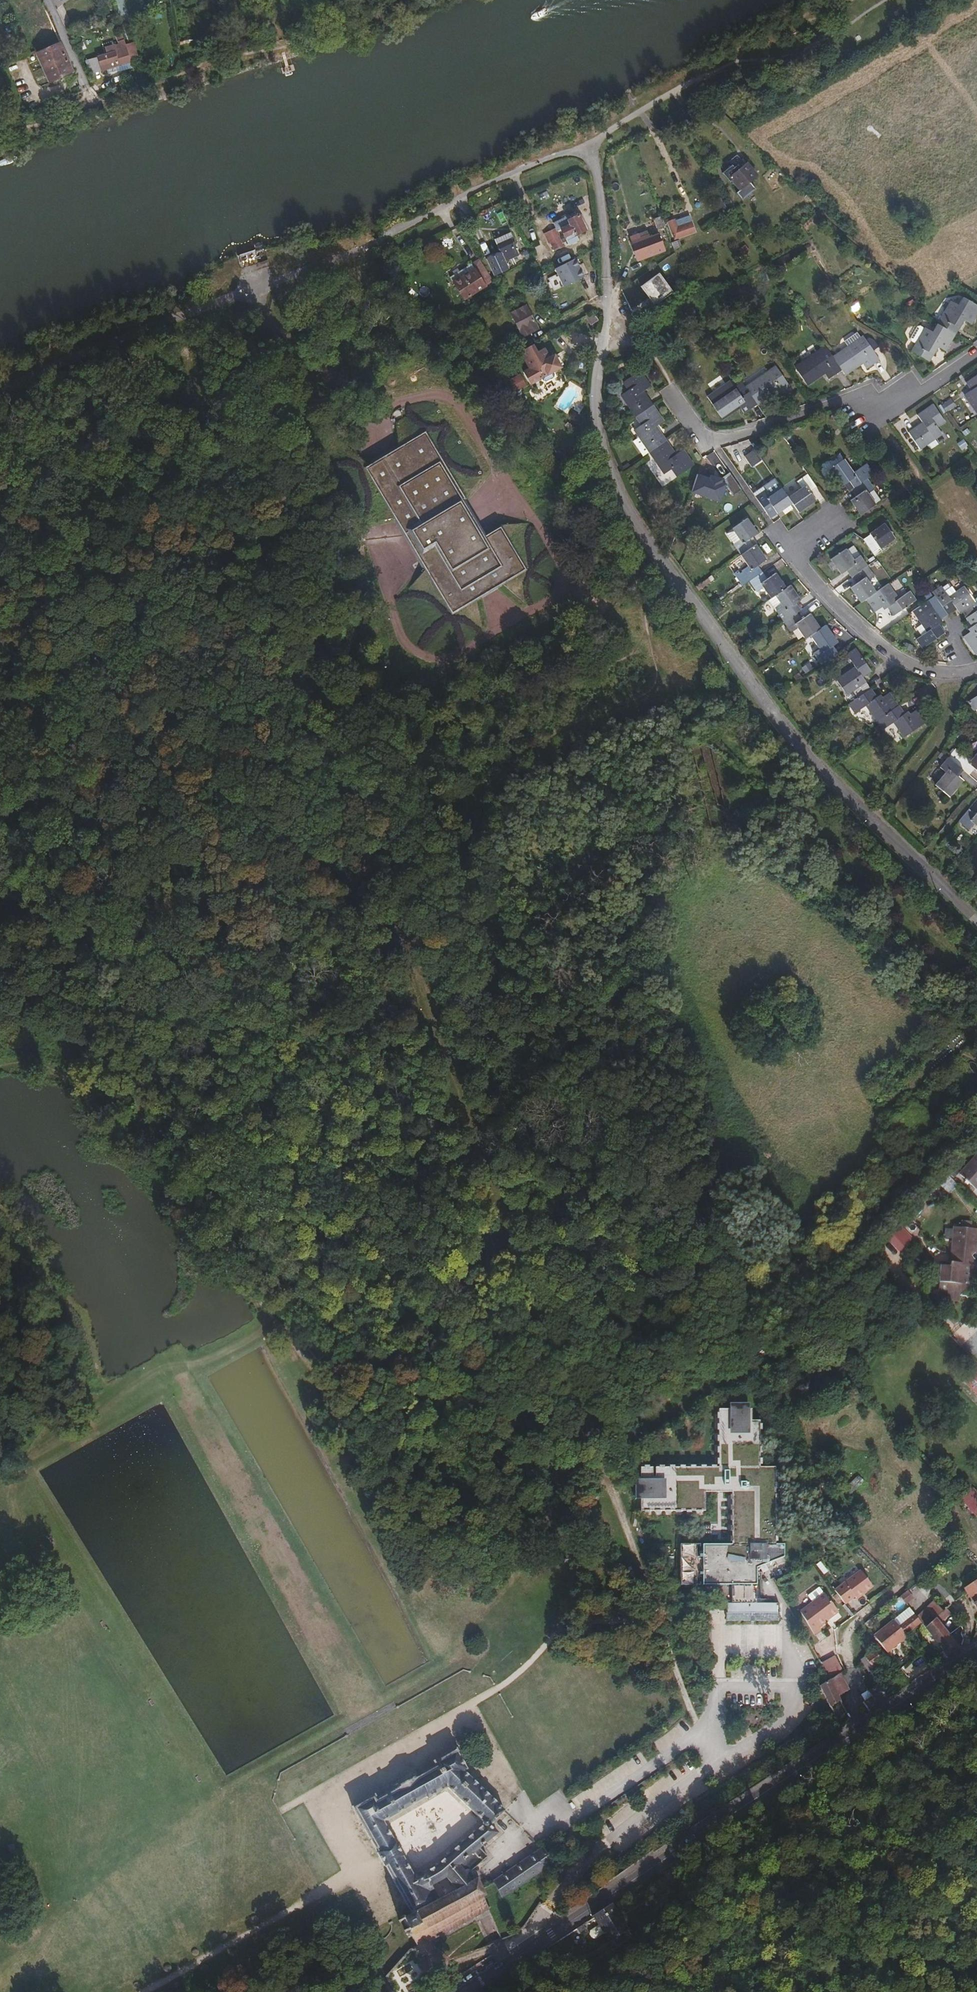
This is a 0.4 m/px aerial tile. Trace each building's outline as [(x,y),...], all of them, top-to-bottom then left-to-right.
[(31,52),(56,41),(52,32),(41,6),(16,17),(31,52)] [(129,64),(122,40),(108,44),(111,54),(104,56),(96,59),(86,61),(90,75),(96,74),(97,79),(103,77),(102,72),(111,69),(129,64)] [(56,41),(31,52),(46,85),(71,75),(56,41)] [(96,59),(104,56),(101,50),(94,52),(96,59)] [(740,190),(757,176),(746,163),(730,178),(740,190)] [(572,237),(585,230),(578,215),(567,220),(570,225),(561,230),(565,238),(571,235),(572,237)] [(691,222),(689,216),(674,221),(676,227),(691,222)] [(676,227),(674,221),(673,219),(668,221),(674,239),(694,232),(691,222),(676,227)] [(660,232),(667,230),(664,220),(657,223),(660,232)] [(555,250),(564,245),(556,229),(544,235),(549,244),(551,243),(555,250)] [(632,242),(639,239),(636,233),(630,236),(632,242)] [(469,258),(477,252),(468,234),(458,240),(469,258)] [(497,246),(511,240),(509,234),(495,240),(497,246)] [(635,251),(661,242),(658,234),(649,238),(648,235),(639,239),(632,242),(635,251)] [(505,263),(519,257),(511,240),(497,246),(505,263)] [(461,277),(474,269),(465,255),(444,268),(463,300),(485,287),(479,278),(467,286),(461,277)] [(562,285),(585,277),(578,255),(554,263),(562,285)] [(955,305),(942,328),(959,338),(968,324),(975,328),(976,324),(976,308),(968,302),(963,310),(955,305)] [(528,311),(529,310),(526,305),(515,310),(518,316),(513,319),(517,327),(519,327),(520,330),(526,327),(525,324),(532,321),(528,311)] [(591,326),(597,322),(592,313),(586,316),(591,326)] [(942,350),(950,355),(959,338),(942,328),(937,337),(931,333),(917,356),(933,365),(942,350)] [(866,338),(854,346),(857,351),(870,343),(866,338)] [(870,343),(857,351),(841,361),(850,373),(853,378),(870,367),(874,373),(887,364),(872,341),(870,343)] [(523,373),(530,385),(542,378),(534,364),(540,359),(536,352),(531,345),(525,348),(519,351),(529,369),(523,373)] [(547,358),(541,349),(536,352),(540,359),(542,362),(547,358)] [(560,367),(553,355),(547,358),(542,362),(540,359),(534,364),(542,378),(560,367)] [(833,375),(837,382),(850,373),(841,361),(833,366),(826,356),(804,371),(815,387),(833,375)] [(801,394),(784,371),(755,391),(766,407),(783,396),(788,403),(801,394)] [(638,391),(630,397),(644,418),(660,407),(652,394),(659,389),(648,373),(633,383),(638,391)] [(971,387),(975,395),(968,400),(976,414),(976,382),(971,387)] [(722,404),(743,391),(739,385),(719,398),(722,404)] [(752,416),(766,407),(755,391),(752,387),(744,392),(743,391),(722,404),(720,405),(730,422),(748,410),(752,416)] [(649,426),(642,431),(657,454),(672,443),(663,429),(671,423),(660,407),(644,418),(649,426)] [(940,432),(947,427),(936,410),(922,420),(927,428),(913,438),(923,454),(945,439),(940,432)] [(417,439),(363,471),(449,615),(523,571),(498,529),(479,540),(417,439)] [(690,452),(682,457),(672,443),(657,454),(671,475),(678,470),(684,478),(699,467),(690,452)] [(757,469),(765,463),(758,453),(749,459),(757,469)] [(849,463),(845,457),(834,464),(838,470),(849,463)] [(846,491),(854,485),(858,491),(872,482),(865,472),(859,477),(849,463),(838,470),(834,473),(841,483),(846,491)] [(841,483),(834,473),(838,470),(834,464),(824,472),(834,487),(841,483)] [(801,483),(806,490),(793,499),(797,505),(803,513),(820,502),(814,494),(821,488),(813,476),(801,483)] [(872,496),(878,492),(872,482),(858,491),(863,498),(855,503),(865,519),(880,509),(872,496)] [(781,516),(797,505),(793,499),(787,490),(775,498),(770,491),(760,498),(770,512),(776,508),(781,516)] [(770,512),(775,520),(781,516),(776,508),(770,512)] [(738,546),(745,557),(759,547),(754,540),(762,535),(752,520),(737,530),(745,541),(738,546)] [(883,551),(898,541),(888,526),(872,536),(874,538),(866,543),(878,559),(885,554),(883,551)] [(753,568),(746,573),(753,584),(767,574),(762,567),(770,562),(760,547),(759,547),(745,557),(753,568)] [(852,571),(857,578),(870,569),(863,559),(856,563),(849,552),(834,562),(844,577),(852,571)] [(853,590),(863,605),(869,601),(878,595),(871,584),(877,579),(870,569),(857,578),(861,585),(853,590)] [(774,600),(778,598),(789,590),(779,575),(771,581),(767,574),(753,584),(761,594),(767,590),(774,600)] [(902,602),(891,586),(878,595),(869,601),(878,615),(884,610),(886,613),(891,610),(896,619),(918,604),(912,595),(902,602)] [(779,614),(786,624),(800,615),(795,608),(803,602),(793,587),(789,590),(778,598),(786,609),(779,614)] [(935,595),(937,598),(950,617),(958,612),(961,616),(964,614),(968,621),(976,615),(976,606),(966,589),(951,600),(944,589),(935,595)] [(943,622),(950,617),(937,598),(915,614),(929,635),(918,642),(924,652),(946,636),(940,628),(945,625),(943,622)] [(807,642),(813,638),(823,631),(812,616),(804,622),(800,615),(786,624),(793,634),(800,630),(807,642)] [(968,621),(974,629),(970,631),(972,635),(965,639),(974,652),(976,650),(976,615),(968,621)] [(839,645),(828,628),(823,631),(813,638),(822,652),(816,656),(822,667),(836,657),(832,650),(839,645)] [(856,694),(860,701),(873,692),(864,679),(873,673),(858,651),(849,657),(857,670),(838,683),(849,699),(856,694)] [(883,733),(895,725),(906,717),(900,708),(891,695),(884,699),(882,697),(878,700),(873,692),(860,701),(850,707),(856,716),(867,708),(883,733)] [(969,703),(975,713),(976,711),(976,698),(969,703)] [(911,716),(910,714),(906,717),(895,725),(905,740),(928,725),(918,712),(911,716)] [(966,755),(958,765),(962,768),(970,775),(975,769),(976,771),(976,754),(972,760),(966,755)] [(964,782),(956,775),(962,768),(958,765),(950,758),(941,768),(947,774),(937,785),(950,797),(964,782)] [(974,824),(976,826),(976,813),(975,815),(970,809),(959,822),(969,830),(974,824)] [(976,1189),(976,1158),(961,1175),(976,1190),(976,1189)] [(968,1256),(970,1229),(960,1229),(958,1255),(968,1256)] [(970,1229),(968,1256),(976,1257),(976,1254),(976,1230),(970,1229)] [(904,1235),(895,1244),(904,1253),(913,1244),(904,1235)] [(968,1265),(968,1256),(958,1255),(958,1264),(968,1265)] [(976,1258),(976,1257),(968,1256),(968,1265),(958,1264),(947,1263),(946,1280),(946,1279),(946,1290),(945,1294),(953,1294),(953,1299),(957,1299),(956,1304),(969,1305),(970,1300),(975,1300),(976,1301),(976,1258)] [(750,1410),(722,1410),(722,1468),(643,1468),(642,1511),(708,1512),(708,1493),(734,1493),(734,1546),(728,1546),(728,1548),(705,1548),(705,1553),(701,1553),(701,1559),(705,1558),(705,1573),(701,1573),(701,1576),(705,1576),(705,1583),(728,1584),(728,1587),(733,1587),(733,1604),(728,1604),(728,1619),(729,1619),(729,1621),(780,1622),(781,1604),(759,1604),(759,1569),(786,1558),(786,1545),(778,1546),(778,1468),(763,1468),(763,1422),(750,1421),(750,1410)] [(976,1514),(976,1505),(974,1502),(971,1505),(969,1503),(966,1506),(975,1516),(976,1514)] [(857,1598),(873,1585),(860,1569),(834,1590),(846,1604),(855,1596),(857,1598)] [(966,1589),(976,1606),(976,1582),(966,1589)] [(813,1602),(824,1593),(819,1587),(808,1596),(813,1602)] [(906,1603),(912,1598),(908,1591),(901,1596),(906,1603)] [(839,1611),(825,1593),(824,1593),(813,1602),(805,1609),(820,1627),(829,1620),(827,1618),(830,1616),(832,1618),(839,1611)] [(940,1613),(932,1605),(921,1615),(930,1623),(935,1618),(940,1613)] [(887,1653),(905,1638),(904,1636),(920,1622),(908,1608),(873,1637),(887,1653)] [(939,1623),(950,1613),(946,1608),(940,1613),(935,1618),(939,1623)] [(966,1638),(962,1634),(963,1629),(956,1620),(954,1623),(958,1628),(950,1635),(939,1623),(935,1618),(930,1623),(925,1628),(949,1658),(961,1649),(966,1638)] [(882,1662),(874,1650),(867,1655),(875,1667),(882,1662)] [(875,1667),(867,1655),(861,1658),(869,1671),(875,1667)] [(840,1672),(843,1671),(839,1664),(826,1673),(828,1678),(829,1679),(840,1672)] [(848,1689),(840,1672),(829,1679),(837,1694),(848,1689)] [(829,1679),(828,1678),(819,1683),(830,1703),(840,1699),(837,1694),(829,1679)] [(888,1701),(875,1681),(866,1687),(871,1695),(863,1700),(869,1710),(877,1705),(879,1707),(888,1701)] [(398,1784),(399,1788),(379,1798),(377,1794),(355,1806),(414,1911),(440,1898),(437,1891),(454,1882),(450,1874),(465,1867),(468,1873),(487,1857),(485,1853),(507,1834),(501,1826),(505,1823),(500,1817),(507,1811),(467,1772),(469,1770),(458,1749),(436,1761),(439,1766),(420,1776),(418,1773),(398,1784)] [(506,1899),(555,1865),(543,1851),(496,1884),(506,1899)] [(500,1930),(483,1897),(486,1895),(477,1879),(473,1881),(468,1873),(465,1867),(450,1874),(454,1882),(458,1889),(440,1898),(414,1911),(409,1914),(406,1910),(401,1912),(403,1915),(400,1917),(403,1923),(406,1921),(409,1927),(406,1929),(410,1936),(414,1934),(419,1942),(425,1954),(431,1951),(438,1947),(433,1937),(480,1914),(491,1935),(500,1930)] [(634,1936),(613,1905),(611,1903),(594,1915),(611,1941),(607,1943),(612,1951),(634,1936)] [(456,1953),(456,1939),(447,1939),(448,1954),(456,1953)]
